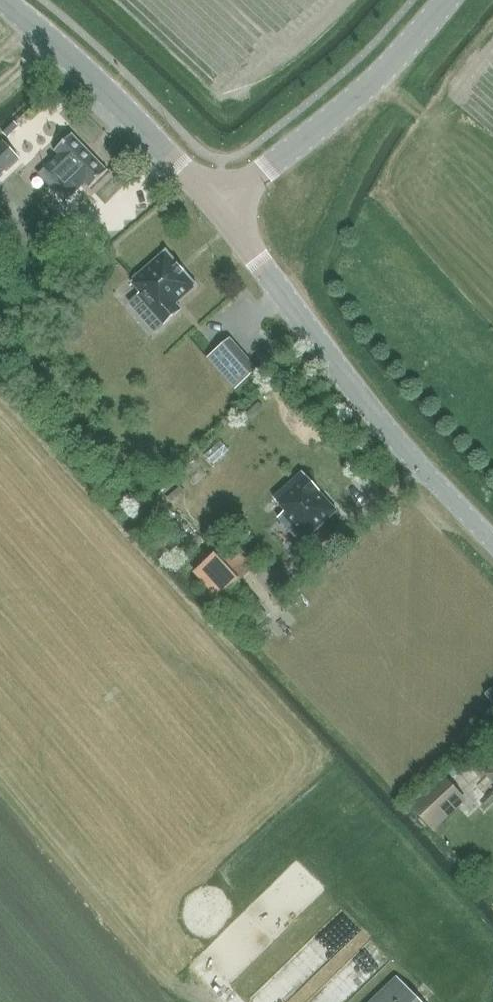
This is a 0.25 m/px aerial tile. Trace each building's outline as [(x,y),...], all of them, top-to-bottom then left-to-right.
[(0,129),(0,130),(8,138),(19,127),(11,119),(0,129)] [(90,190),(108,173),(73,137),(57,152),(66,162),(46,181),(67,204),(86,186),(90,190)] [(19,158),(2,141),(0,143),(0,175),(19,158)] [(196,287),(197,286),(166,250),(164,252),(165,252),(131,282),(141,293),(138,295),(164,325),(181,310),(176,304),(196,287)] [(236,390),(257,371),(229,340),(208,358),(236,390)] [(289,485),(289,486),(274,499),(285,512),(278,518),(302,544),(337,512),(319,492),(320,491),(303,473),(289,485)] [(172,491),(162,501),(181,522),(191,513),(172,491)] [(268,618),(260,608),(238,582),(253,569),(231,542),(194,573),(219,601),(239,625),(248,635),(268,618)] [(433,831),(466,800),(442,775),(409,806),(433,831)] [(397,977),(372,1001),(421,1001),(397,977)]
